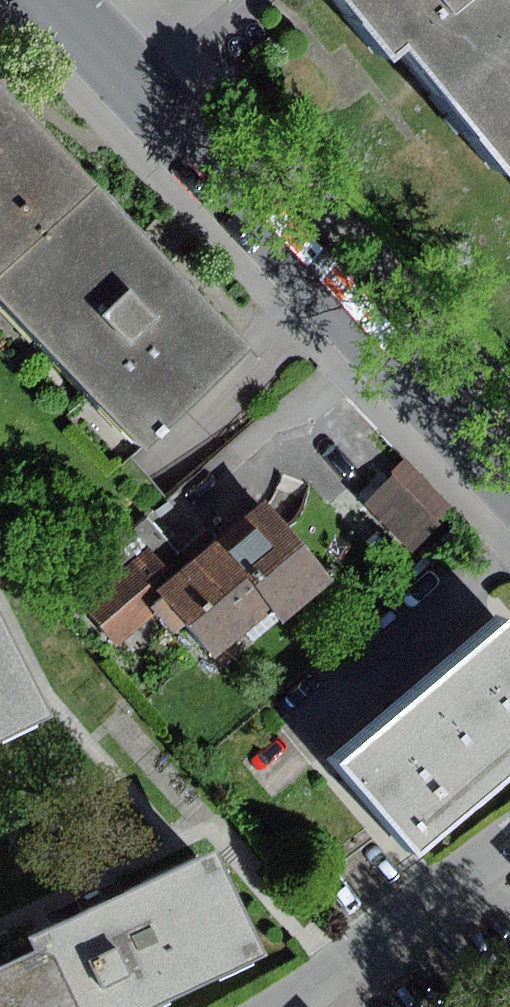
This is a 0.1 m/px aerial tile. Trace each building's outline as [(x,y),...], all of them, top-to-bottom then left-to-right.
[(383,58),(392,51),(500,177),(509,169),(509,0),(334,0),(383,58)] [(98,184),(0,82),(0,278),(98,184)] [(252,344),(98,184),(0,278),(0,299),(143,448),(252,344)] [(408,462),(394,476),(439,521),(453,507),(408,462)] [(394,476),(366,504),(415,552),(443,524),(439,521),(394,476)] [(289,624),(340,581),(274,502),(181,579),(164,593),(219,658),(277,610),(289,624)] [(148,514),(64,584),(111,639),(164,593),(181,579),(170,566),(183,555),(148,514)] [(495,775),(509,762),(509,627),(498,613),(416,685),(495,775)] [(42,714),(0,629),(0,735),(42,714)] [(495,775),(416,685),(330,758),(394,831),(409,849),(495,775)] [(49,934),(55,947),(84,1006),(152,1006),(266,952),(218,853),(118,901),(49,934)] [(55,947),(0,972),(0,1006),(84,1006),(55,947)]
